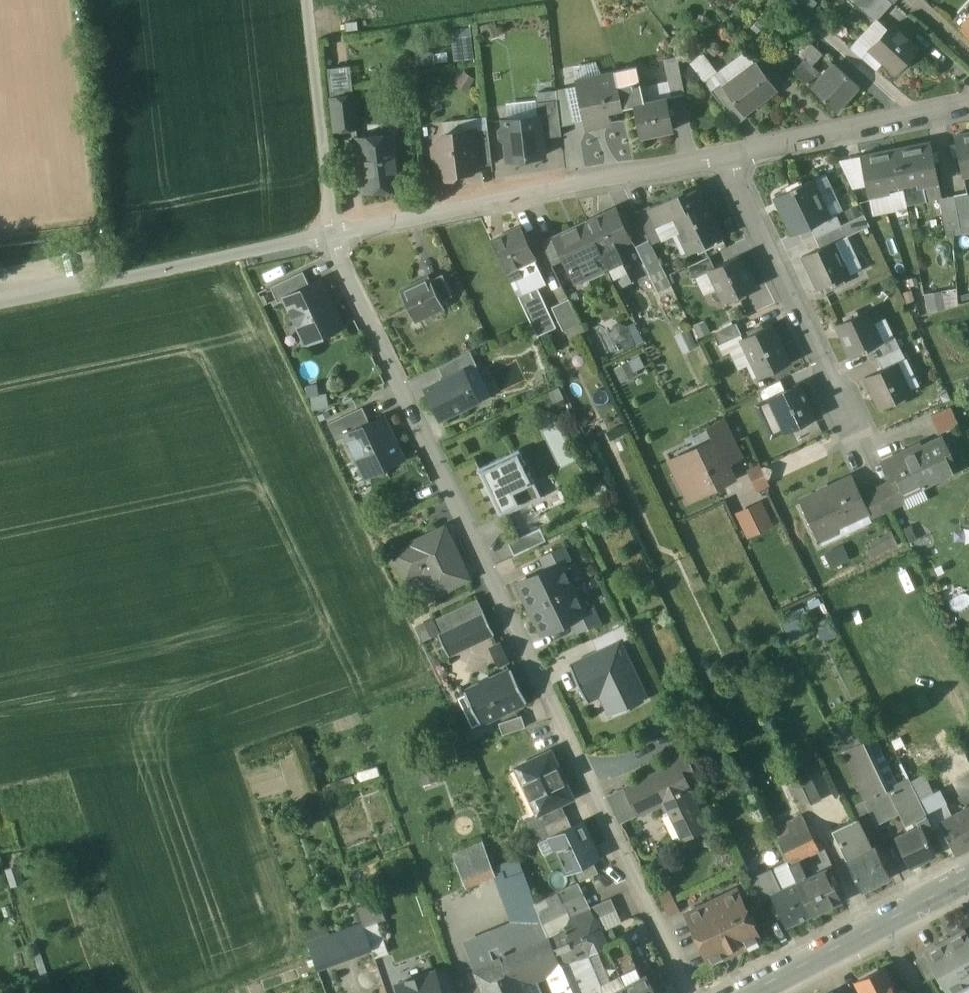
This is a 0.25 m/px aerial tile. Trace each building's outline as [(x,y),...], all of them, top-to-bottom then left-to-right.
[(890,0),(855,0),(853,2),(875,22),(892,2),(890,0)] [(917,47),(892,24),(870,48),(895,72),(917,47)] [(798,30),(786,43),(793,50),(805,37),(798,30)] [(812,44),(801,56),(812,65),(822,54),(812,44)] [(687,60),(699,79),(714,69),(702,51),(687,60)] [(801,62),(793,56),(785,64),(793,71),(801,62)] [(776,89),(756,62),(723,87),(732,100),(743,114),(744,113),(776,89)] [(814,73),(801,62),(793,71),(805,82),(814,73)] [(859,87),(834,64),(819,79),(811,88),(837,111),(859,87)] [(645,102),(637,66),(615,70),(615,73),(623,108),(634,106),(634,104),(645,102)] [(327,69),(331,98),(352,96),(349,67),(327,69)] [(615,73),(597,77),(598,81),(578,85),(585,121),(587,128),(609,123),(607,112),(623,108),(615,73)] [(814,73),(805,82),(811,88),(819,79),(814,73)] [(578,85),(567,88),(575,123),(585,121),(578,85)] [(567,88),(556,90),(557,101),(560,126),(575,123),(567,88)] [(356,127),(352,96),(331,98),(334,129),(356,127)] [(645,102),(634,104),(634,106),(640,137),(674,130),(667,97),(645,102)] [(743,114),(732,100),(723,107),(736,124),(747,116),(744,113),(743,114)] [(557,101),(535,102),(537,116),(538,116),(541,138),(561,135),(560,126),(557,101)] [(537,116),(503,120),(503,127),(500,132),(500,137),(505,141),(507,159),(543,156),(541,138),(538,116),(537,116)] [(487,128),(473,129),(477,165),(491,164),(487,128)] [(453,177),(458,170),(478,168),(477,165),(473,129),(443,133),(433,146),(436,173),(443,178),(453,177)] [(955,135),(957,146),(952,147),(954,158),(959,157),(963,174),(968,173),(968,132),(955,135)] [(392,135),(357,139),(363,191),(398,187),(392,135)] [(931,141),(895,148),(902,183),(917,180),(918,184),(939,180),(931,141)] [(895,148),(860,155),(868,194),(889,190),(888,186),(902,183),(895,148)] [(812,178),(775,195),(776,197),(778,196),(787,215),(785,216),(793,233),(811,225),(829,216),(828,215),(812,178)] [(649,205),(649,206),(657,224),(659,223),(665,236),(678,230),(688,252),(721,236),(704,200),(702,201),(696,187),(684,193),(682,190),(649,205)] [(955,193),(960,223),(964,223),(968,222),(968,196),(968,191),(955,193)] [(955,193),(939,197),(944,228),(954,227),(961,226),(960,223),(955,193)] [(657,224),(649,206),(649,205),(649,204),(635,210),(648,238),(651,243),(665,236),(659,223),(657,224)] [(616,208),(587,221),(602,252),(616,246),(631,239),(616,208)] [(829,216),(811,225),(816,235),(841,223),(836,211),(828,215),(829,216)] [(841,223),(816,235),(821,246),(833,240),(834,241),(846,236),(869,225),(864,213),(841,223)] [(602,252),(587,221),(553,237),(552,237),(562,259),(568,257),(572,265),(568,267),(569,270),(573,268),(578,278),(608,264),(602,252)] [(961,226),(954,227),(954,234),(964,233),(964,223),(960,223),(961,226)] [(535,258),(520,228),(491,241),(505,272),(535,258)] [(862,269),(846,236),(834,241),(850,275),(862,269)] [(562,259),(552,237),(542,241),(552,264),(562,259)] [(651,243),(648,238),(634,245),(655,288),(669,281),(651,243)] [(821,246),(803,254),(819,288),(831,282),(832,283),(850,275),(834,241),(833,240),(821,246)] [(616,246),(602,252),(608,264),(613,276),(625,270),(619,257),(621,256),(616,246)] [(709,255),(688,265),(695,278),(710,271),(710,269),(715,267),(709,255)] [(754,288),(739,255),(715,267),(710,269),(710,271),(725,302),(754,288)] [(302,271),(270,286),(277,302),(284,299),(284,297),(309,285),(302,271)] [(442,273),(431,278),(441,299),(452,294),(442,273)] [(431,278),(430,276),(401,290),(414,319),(443,305),(441,299),(431,278)] [(328,306),(316,282),(309,285),(284,297),(284,299),(296,323),(299,321),(306,336),(320,330),(322,335),(342,326),(332,305),(328,306)] [(547,310),(537,288),(520,296),(531,318),(547,310)] [(925,309),(943,307),(940,289),(923,291),(925,309)] [(570,299),(552,308),(562,330),(580,321),(570,299)] [(881,341),(866,309),(837,323),(853,356),(866,349),(882,342),(881,341)] [(695,336),(708,332),(704,319),(691,322),(695,336)] [(736,321),(713,332),(719,344),(741,333),(736,321)] [(790,362),(772,323),(741,337),(760,376),(790,362)] [(672,333),(681,351),(694,344),(686,327),(672,333)] [(886,339),(881,341),(882,342),(866,349),(871,360),(877,357),(892,350),(886,339)] [(892,350),(877,357),(882,368),(895,362),(896,363),(907,358),(901,346),(892,350)] [(470,351),(438,367),(444,379),(462,370),(463,371),(476,365),(470,351)] [(612,366),(618,381),(643,370),(637,355),(612,366)] [(896,363),(895,362),(882,368),(867,375),(882,406),(910,393),(896,363)] [(444,379),(425,388),(440,419),(477,401),(463,371),(462,370),(444,379)] [(781,378),(757,389),(763,401),(763,402),(771,398),(770,396),(786,389),(781,378)] [(786,389),(770,396),(771,398),(785,428),(786,430),(815,416),(800,383),(786,389)] [(771,398),(763,402),(763,401),(757,404),(772,434),(785,428),(771,398)] [(950,406),(932,414),(940,433),(959,425),(950,406)] [(362,407),(328,423),(336,441),(346,436),(345,434),(369,423),(362,407)] [(721,418),(705,427),(710,438),(713,436),(719,450),(733,443),(721,418)] [(383,432),(377,419),(369,423),(345,434),(346,436),(358,462),(370,466),(379,462),(382,468),(403,459),(389,429),(383,432)] [(710,438),(695,445),(698,451),(671,465),(681,486),(693,480),(699,493),(732,477),(719,450),(713,436),(710,438)] [(910,447),(882,460),(892,480),(902,502),(904,501),(902,496),(958,470),(943,437),(912,452),(910,447)] [(525,466),(518,450),(476,470),(499,518),(541,498),(529,473),(526,475),(522,467),(525,466)] [(747,480),(754,490),(765,482),(758,472),(747,480)] [(852,474),(800,499),(819,539),(839,530),(836,524),(867,510),(868,509),(861,494),(852,474)] [(892,480),(881,485),(891,507),(902,502),(892,480)] [(881,485),(861,494),(868,509),(867,510),(870,516),(891,507),(881,485)] [(770,524),(759,503),(738,513),(748,535),(770,524)] [(539,528),(507,544),(513,556),(545,541),(539,528)] [(467,579),(444,530),(412,545),(413,547),(395,555),(407,579),(424,571),(435,595),(467,579)] [(827,565),(847,561),(843,544),(823,549),(827,565)] [(562,547),(540,557),(546,569),(560,563),(561,564),(568,560),(562,547)] [(546,569),(517,583),(530,609),(573,588),(561,564),(560,563),(546,569)] [(573,588),(530,609),(542,634),(571,621),(585,614),(584,613),(573,588)] [(476,599),(435,619),(441,632),(483,612),(476,599)] [(585,614),(571,621),(577,633),(599,623),(592,609),(584,613),(585,614)] [(483,612),(471,618),(482,640),(494,634),(483,612)] [(471,618),(437,634),(448,656),(482,640),(471,618)] [(417,627),(423,641),(438,634),(431,620),(417,627)] [(623,625),(591,640),(597,653),(619,642),(619,643),(630,638),(623,625)] [(597,653),(569,666),(586,702),(600,695),(611,716),(646,700),(619,643),(619,642),(597,653)] [(510,668),(463,690),(479,723),(526,701),(510,668)] [(498,724),(502,736),(525,728),(521,716),(498,724)] [(858,725),(834,737),(842,752),(865,740),(858,725)] [(865,740),(842,752),(865,800),(875,795),(888,788),(888,787),(865,740)] [(548,752),(515,768),(536,814),(558,804),(570,798),(548,752)] [(685,754),(674,759),(676,763),(685,781),(696,776),(685,754)] [(685,781),(676,763),(626,787),(638,813),(668,799),(685,836),(705,827),(687,790),(689,789),(685,781)] [(821,799),(809,774),(798,779),(798,780),(809,801),(810,804),(821,799)] [(960,790),(968,786),(968,775),(968,774),(955,781),(960,790)] [(908,777),(888,787),(893,798),(900,812),(911,807),(920,802),(918,799),(908,777)] [(809,801),(798,780),(783,787),(793,809),(809,801)] [(888,788),(875,795),(880,805),(893,798),(888,788)] [(939,788),(918,799),(920,802),(925,814),(932,828),(939,824),(939,823),(951,816),(939,788)] [(865,800),(864,801),(869,811),(875,824),(900,812),(893,798),(880,805),(875,795),(865,800)] [(811,804),(823,828),(834,822),(823,799),(811,804)] [(864,801),(863,799),(849,806),(855,818),(856,817),(869,811),(864,801)] [(920,802),(911,807),(916,819),(925,814),(920,802)] [(536,814),(522,821),(529,833),(541,827),(563,816),(564,816),(558,804),(536,814)] [(939,823),(939,824),(954,852),(968,844),(968,806),(951,816),(939,823)] [(911,807),(900,812),(907,825),(913,821),(915,825),(917,824),(915,820),(916,819),(911,807)] [(916,819),(915,820),(917,824),(919,823),(924,832),(932,828),(925,814),(916,819)] [(563,816),(541,827),(547,839),(569,828),(563,816)] [(816,847),(802,816),(772,830),(779,845),(787,861),(816,847)] [(855,818),(845,822),(831,828),(846,859),(870,847),(856,817),(855,818)] [(598,860),(580,823),(569,828),(547,839),(565,876),(598,860)] [(915,825),(895,836),(910,865),(935,853),(924,832),(919,823),(917,824),(915,825)] [(466,885),(495,874),(484,845),(455,856),(466,885)] [(787,861),(779,845),(764,852),(772,868),(787,861)] [(870,847),(846,859),(861,890),(889,876),(875,845),(870,847)] [(517,860),(497,869),(502,882),(522,873),(517,860)] [(798,860),(788,865),(795,878),(801,875),(802,876),(805,875),(798,860)] [(770,869),(761,873),(771,895),(777,893),(773,885),(777,883),(770,869)] [(826,869),(804,880),(802,876),(801,875),(795,878),(797,883),(811,914),(841,899),(826,869)] [(502,882),(496,885),(504,905),(531,893),(522,873),(502,882)] [(771,895),(761,873),(747,880),(757,902),(771,895)] [(577,883),(557,893),(562,904),(582,894),(577,883)] [(777,893),(771,895),(775,904),(770,906),(774,914),(779,912),(786,926),(811,914),(797,883),(777,893)] [(736,891),(686,915),(709,963),(759,939),(753,927),(756,923),(753,915),(748,915),(736,891)] [(531,893),(504,905),(513,927),(521,948),(548,937),(549,937),(545,927),(539,914),(535,904),(531,893)] [(557,893),(535,904),(539,914),(562,904),(557,893)] [(582,894),(562,904),(568,918),(590,908),(582,894)] [(611,899),(590,908),(595,920),(616,910),(611,899)] [(562,904),(539,914),(545,927),(568,918),(562,904)] [(595,920),(590,908),(568,918),(577,939),(581,937),(588,954),(590,953),(591,954),(607,946),(607,944),(595,920)] [(545,927),(549,937),(548,937),(560,966),(561,966),(568,982),(577,978),(584,992),(591,992),(599,989),(598,985),(599,984),(595,976),(598,975),(588,954),(581,937),(577,939),(568,918),(545,927)] [(363,924),(308,945),(317,969),(372,949),(363,924)] [(513,927),(465,947),(474,968),(508,954),(521,948),(513,927)] [(945,942),(968,984),(968,937),(967,934),(965,931),(945,942)] [(521,948),(508,954),(520,983),(547,972),(560,966),(548,937),(521,948)] [(642,977),(623,937),(607,944),(607,946),(622,977),(626,985),(642,977)] [(945,942),(924,954),(925,955),(937,976),(946,992),(953,992),(968,984),(945,942)] [(474,968),(484,992),(524,992),(520,983),(508,954),(474,968)] [(937,976),(925,955),(915,960),(927,981),(937,976)] [(547,972),(556,992),(572,992),(568,982),(561,966),(560,966),(547,972)] [(858,981),(862,990),(864,992),(897,992),(896,991),(884,968),(858,981)] [(397,985),(400,992),(443,992),(435,971),(397,985)] [(626,985),(630,992),(657,992),(655,989),(660,987),(652,971),(642,977),(626,985)] [(605,986),(609,992),(612,992),(626,985),(622,977),(605,986)] [(577,978),(568,982),(572,992),(584,992),(577,978)] [(626,985),(612,992),(630,992),(626,985)]
